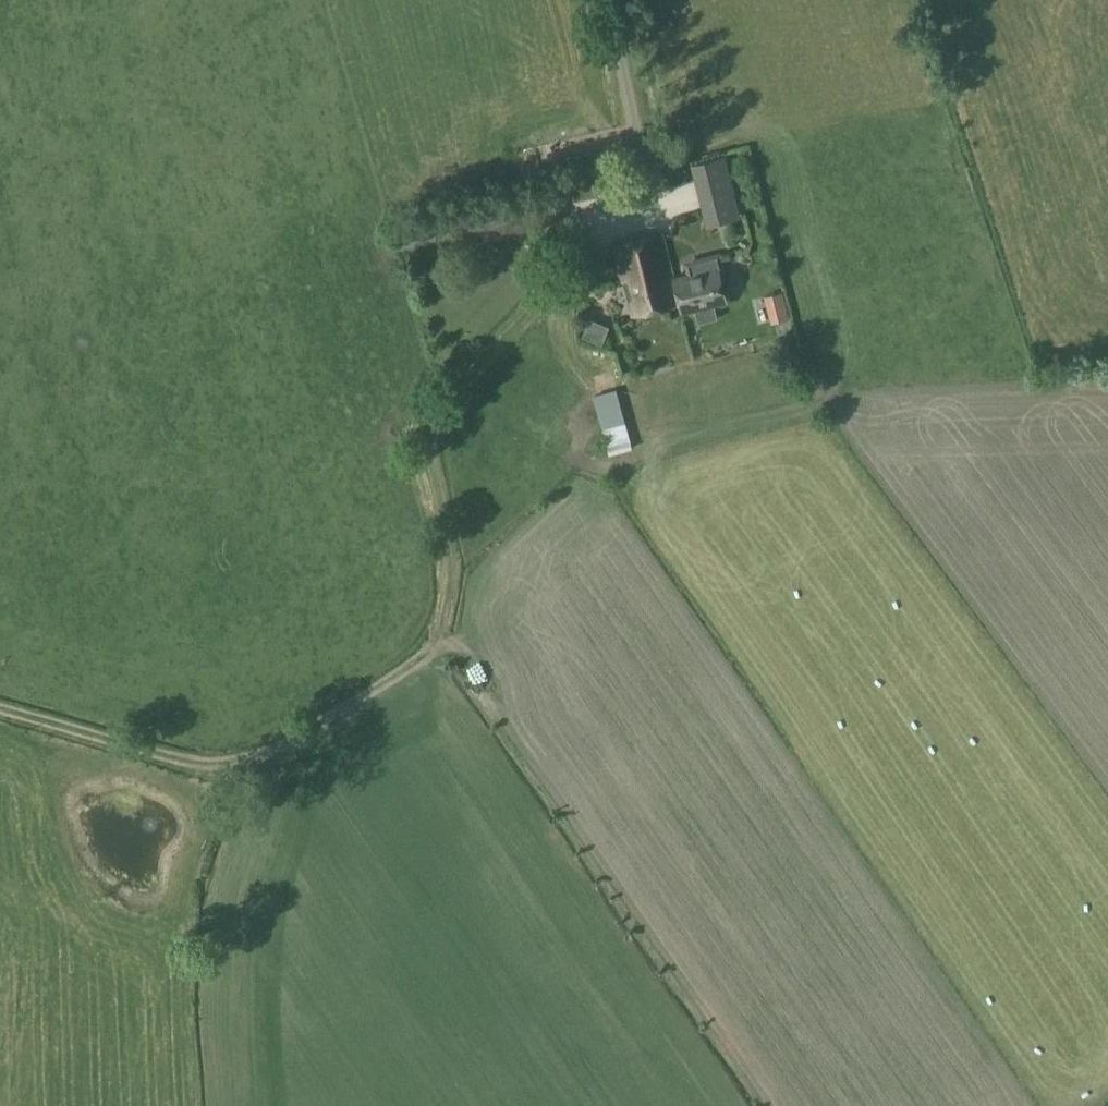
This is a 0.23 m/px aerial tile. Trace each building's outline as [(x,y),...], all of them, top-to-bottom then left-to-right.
[(698,163),(712,221),(740,215),(725,156),(698,163)] [(632,316),(676,305),(659,234),(615,245),(632,316)] [(713,307),(727,304),(718,267),(721,267),(718,254),(699,259),(700,262),(687,265),(689,273),(673,277),(683,315),(694,313),(697,323),(716,319),(713,307)] [(592,396),(607,456),(632,449),(616,390),(592,396)]
